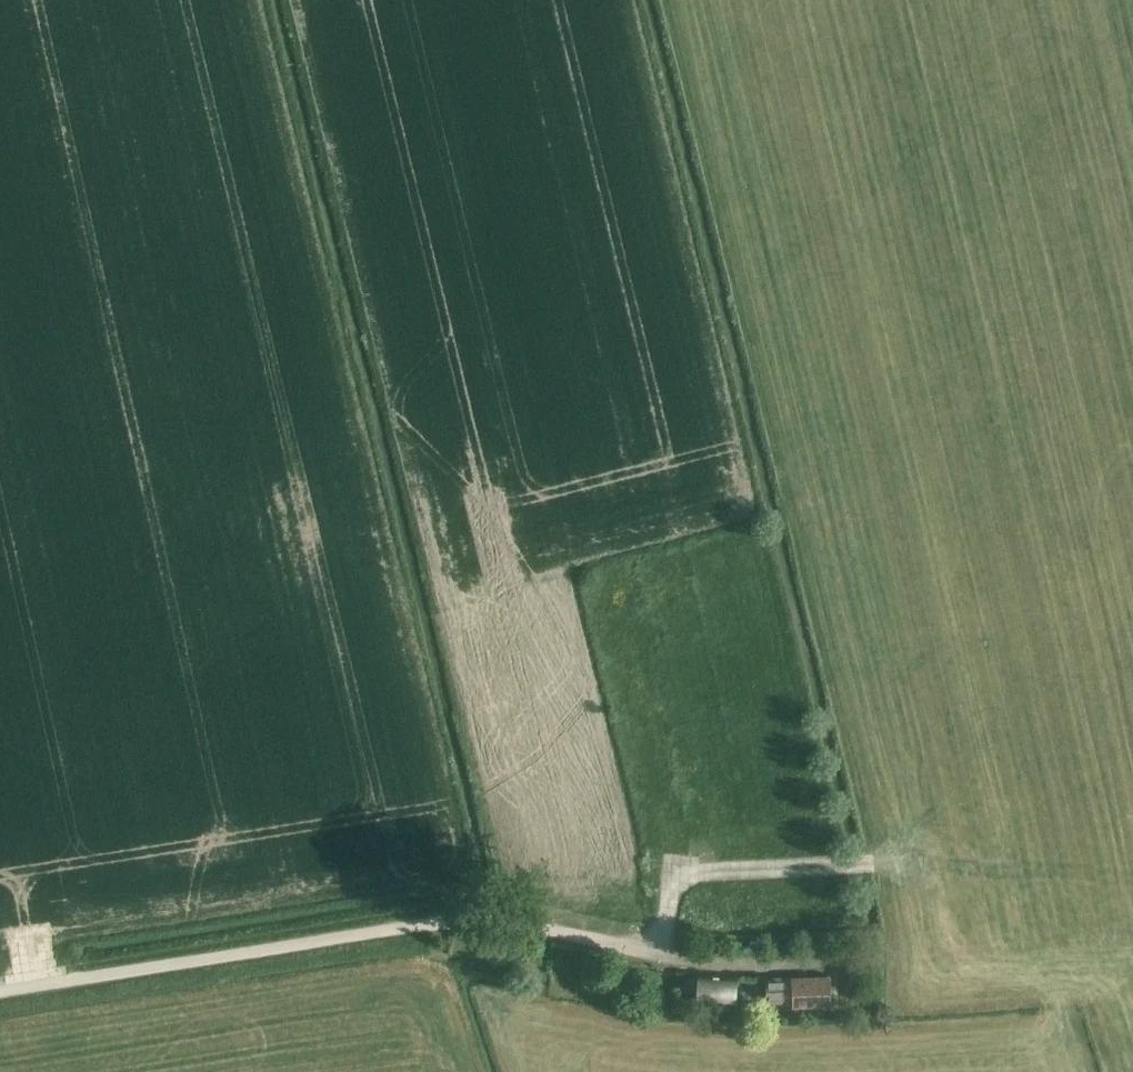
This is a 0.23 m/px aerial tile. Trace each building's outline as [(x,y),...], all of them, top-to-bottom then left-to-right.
[(678,973),(676,1000),(735,1004),(737,977),(678,973)] [(828,977),(765,979),(766,1000),(789,999),(789,1006),(829,1005),(828,977)]
